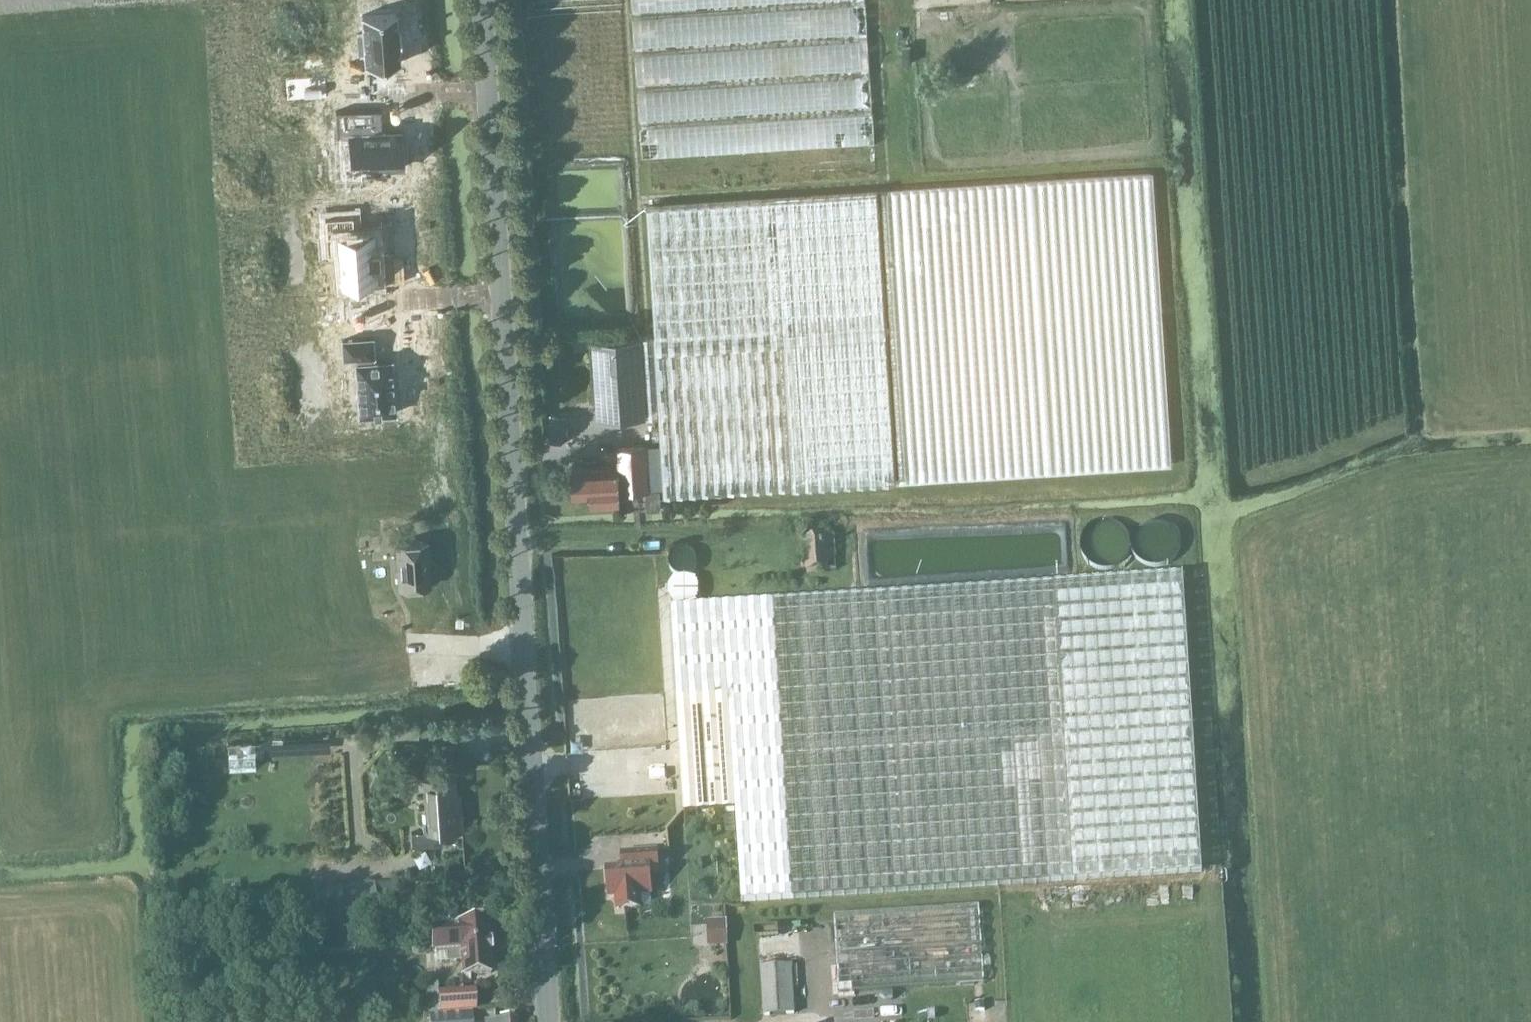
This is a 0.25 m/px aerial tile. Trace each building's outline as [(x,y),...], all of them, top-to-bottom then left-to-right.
[(364,33),(358,33),(359,51),(365,51),(366,64),(400,62),(399,46),(401,46),(400,28),(397,28),(396,12),(362,15),(364,33)] [(644,108),(697,106),(697,94),(644,97),(644,108)] [(381,109),(336,111),(337,136),(350,135),(351,153),(349,154),(349,160),(351,159),(352,173),(388,172),(387,168),(401,167),(400,131),(382,132),(381,109)] [(329,190),(321,191),(321,202),(329,202),(329,190)] [(896,480),(878,191),(762,199),(647,207),(656,350),(653,351),(663,495),(896,480)] [(353,215),(325,217),(328,255),(340,254),(342,282),(378,280),(377,262),(380,262),(380,260),(376,260),(376,252),(379,251),(379,249),(376,249),(375,232),(354,233),(353,215)] [(594,341),(599,419),(646,416),(641,337),(594,341)] [(395,412),(395,410),(394,410),(391,362),(391,360),(389,360),(373,362),(373,356),(374,355),(373,338),(343,340),(344,358),(357,357),(357,363),(356,363),(360,415),(393,412),(393,413),(395,412)] [(620,468),(572,471),(573,496),(591,495),(591,505),(614,504),(613,494),(620,493),(620,492),(649,490),(646,446),(618,448),(620,468)] [(424,456),(410,458),(410,465),(424,463),(424,456)] [(1178,545),(1178,541),(1178,535),(1176,530),(1174,526),(1170,522),(1166,519),(1161,517),(1157,516),(1152,516),(1147,517),(1143,518),(1139,521),(1136,524),(1132,528),(1131,532),(1129,541),(1129,545),(1131,550),(1133,554),(1136,558),(1141,562),(1145,564),(1150,565),(1154,565),(1159,565),(1164,563),(1169,560),(1172,557),(1176,550),(1178,545)] [(1126,548),(1126,544),(1126,540),(1124,535),(1122,531),(1119,527),(1112,522),(1107,520),(1103,520),(1099,520),(1094,521),(1087,525),(1085,527),(1081,532),(1079,536),(1078,542),(1078,547),(1079,551),(1081,557),(1085,561),(1092,566),(1097,568),(1102,568),(1107,568),(1112,566),(1119,561),(1124,553),(1126,548)] [(807,540),(807,572),(837,570),(835,536),(807,540)] [(673,558),(696,560),(698,541),(675,539),(673,558)] [(396,544),(399,587),(431,585),(429,542),(396,544)] [(1207,872),(1188,575),(671,608),(684,813),(736,810),(742,902),(1207,872)] [(443,843),(443,831),(462,829),(460,801),(456,802),(454,776),(424,779),(428,831),(411,832),(412,845),(443,843)] [(607,868),(609,896),(617,896),(618,910),(641,908),(639,894),(651,893),(650,874),(659,874),(657,851),(622,854),(623,867),(607,868)] [(712,935),(731,934),(730,905),(710,906),(712,935)] [(984,983),(979,905),(835,915),(840,993),(984,983)] [(458,913),(431,915),(434,952),(436,951),(436,962),(462,960),(463,976),(492,973),(490,953),(491,953),(490,942),(489,942),(488,922),(459,924),(458,913)] [(792,966),(761,967),(764,1016),(819,1012),(816,964),(792,966)] [(428,1014),(440,1013),(476,1010),(475,990),(439,993),(438,985),(426,986),(428,1014)] [(431,1021),(473,1021),(472,1013),(430,1016),(431,1021)]
